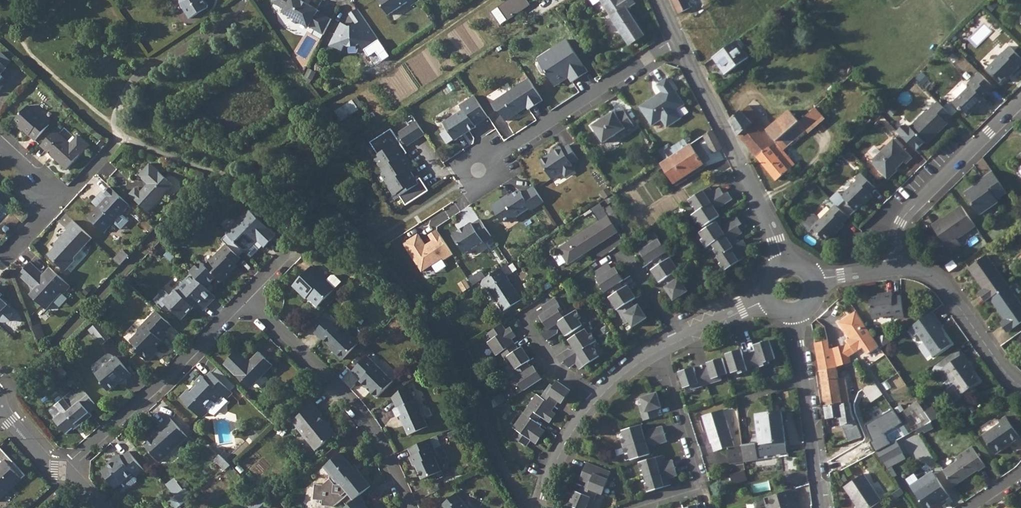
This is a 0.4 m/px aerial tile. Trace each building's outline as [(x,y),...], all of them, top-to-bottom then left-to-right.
[(178,3),(188,19),(206,8),(206,5),(203,0),(178,0),(178,3)] [(332,19),(319,11),(301,0),(273,0),(272,1),(285,9),(284,12),(293,17),(292,18),(293,21),(297,23),(300,23),(300,22),(310,27),(310,26),(324,34),(332,19)] [(419,0),(379,0),(389,15),(408,2),(411,6),(419,1),(419,0)] [(492,11),(501,24),(530,4),(527,0),(508,0),(492,11)] [(632,42),(646,33),(628,7),(636,1),(635,0),(604,0),(632,42)] [(675,5),(679,13),(691,8),(687,0),(673,0),(675,5)] [(358,9),(350,14),(357,24),(365,19),(358,9)] [(365,19),(357,24),(354,26),(349,26),(342,23),(331,45),(341,51),(345,44),(348,46),(357,45),(360,43),(369,56),(375,52),(383,61),(389,56),(365,19)] [(574,81),(590,71),(567,36),(552,46),(554,51),(538,62),(545,72),(547,70),(554,80),(568,71),(570,73),(574,81)] [(736,41),(714,57),(726,74),(748,57),(736,41)] [(535,57),(538,62),(554,51),(552,46),(535,57)] [(986,69),(1000,83),(1010,74),(1012,75),(1019,68),(1018,66),(1020,63),(1020,58),(1010,46),(986,69)] [(570,73),(568,71),(554,80),(556,83),(570,73)] [(992,85),(979,72),(968,83),(970,85),(953,102),(960,109),(961,108),(968,115),(978,106),(979,107),(986,100),(983,97),(988,92),(986,90),(992,85)] [(659,93),(642,105),(655,124),(664,118),(669,126),(684,116),(679,108),(687,103),(669,76),(659,83),(664,91),(659,94),(659,93)] [(532,108),(545,99),(531,78),(494,102),(499,110),(502,111),(508,120),(516,115),(515,113),(518,111),(519,113),(530,106),(532,108)] [(465,110),(467,109),(478,125),(491,116),(477,95),(462,105),(465,110)] [(357,97),(337,111),(343,120),(363,106),(357,97)] [(923,141),(950,114),(938,102),(927,113),(925,111),(910,127),(908,125),(903,125),(897,131),(916,150),(924,142),(923,141)] [(742,110),(731,120),(738,135),(758,158),(776,142),(769,134),(758,121),(761,119),(759,117),(760,117),(749,105),(743,111),(742,110)] [(28,106),(14,121),(35,141),(49,126),(28,106)] [(816,106),(805,116),(812,125),(807,130),(809,132),(826,117),(816,106)] [(618,112),(616,110),(594,125),(605,142),(618,133),(620,135),(636,125),(625,108),(618,112)] [(472,131),(479,126),(478,125),(467,109),(465,110),(446,123),(458,140),(466,135),(465,134),(471,130),(472,131)] [(789,110),(772,126),(775,129),(782,137),(799,121),(802,118),(800,115),(796,119),(789,110)] [(950,114),(923,141),(924,142),(926,144),(937,133),(936,131),(939,127),(941,130),(947,123),(946,122),(952,116),(950,114)] [(427,134),(415,115),(408,120),(412,126),(401,133),(403,135),(408,143),(410,146),(427,134)] [(802,118),(799,121),(807,130),(812,125),(805,116),(802,118)] [(776,142),(758,158),(778,180),(795,164),(783,150),(807,130),(799,121),(782,137),(776,142)] [(382,155),(403,141),(400,137),(394,129),(374,142),(382,155)] [(723,148),(714,129),(703,135),(713,153),(723,148)] [(782,137),(775,129),(769,134),(776,142),(782,137)] [(70,144),(54,130),(40,146),(46,152),(47,150),(49,152),(49,154),(66,169),(88,145),(77,136),(70,144)] [(873,163),(887,178),(896,169),(895,168),(897,166),(899,167),(904,162),(910,155),(893,138),(872,158),(873,163)] [(408,154),(411,153),(405,145),(403,141),(382,155),(378,158),(385,170),(408,154)] [(665,160),(661,162),(674,182),(703,164),(690,143),(673,155),(665,160)] [(579,158),(570,144),(563,148),(562,145),(553,150),(554,153),(550,155),(548,155),(541,159),(552,177),(563,171),(565,174),(567,174),(573,171),(574,168),(572,165),(573,164),(572,163),(579,158)] [(665,160),(673,155),(670,150),(673,149),(669,144),(659,150),(665,160)] [(413,169),(416,166),(408,154),(385,170),(383,171),(391,183),(413,169)] [(910,155),(904,162),(906,164),(912,158),(910,155)] [(172,185),(149,164),(138,176),(149,186),(142,193),(135,187),(129,195),(148,212),(172,185)] [(401,193),(420,180),(413,169),(391,183),(390,184),(398,195),(401,193)] [(896,169),(887,178),(888,179),(897,170),(896,169)] [(1006,192),(992,171),(981,179),(983,182),(980,184),(978,182),(964,193),(979,215),(997,202),(996,200),(1006,192)] [(842,196),(856,210),(871,195),(869,193),(875,187),(860,172),(855,177),(857,180),(842,196)] [(410,205),(432,190),(424,177),(420,180),(401,193),(410,205)] [(545,202),(535,186),(524,193),(522,190),(520,190),(506,199),(503,198),(493,204),(503,221),(511,216),(514,217),(531,207),(533,209),(545,202)] [(709,186),(690,199),(693,205),(695,204),(699,210),(725,194),(721,187),(713,192),(709,186)] [(130,206),(111,188),(105,194),(106,195),(107,197),(104,201),(88,218),(104,233),(130,206)] [(699,210),(693,214),(697,221),(700,219),(703,225),(719,214),(715,207),(718,205),(722,205),(732,198),(728,191),(725,194),(699,210)] [(614,194),(605,199),(608,204),(617,198),(614,194)] [(871,195),(856,210),(857,211),(866,202),(867,203),(873,197),(871,195)] [(608,216),(603,209),(600,203),(590,210),(598,223),(608,216)] [(835,230),(836,230),(849,217),(836,204),(812,227),(825,240),(835,230)] [(610,205),(603,209),(608,216),(615,228),(621,224),(610,205)] [(976,227),(962,207),(940,222),(939,221),(932,226),(951,253),(961,246),(957,239),(976,227)] [(239,225),(229,235),(244,250),(246,252),(259,240),(265,247),(276,236),(250,210),(237,223),(239,225)] [(615,228),(608,216),(598,223),(560,247),(560,252),(566,262),(571,263),(583,255),(581,253),(585,250),(587,253),(618,232),(615,228)] [(716,221),(700,232),(703,237),(700,239),(704,245),(712,241),(736,225),(740,223),(736,216),(724,224),(724,226),(720,228),(716,221)] [(849,217),(836,230),(837,232),(845,225),(844,223),(849,218),(849,217)] [(57,241),(59,243),(55,247),(47,255),(65,272),(74,262),(74,258),(92,239),(73,221),(65,229),(67,231),(57,241)] [(494,238),(483,221),(475,226),(474,225),(455,236),(467,254),(494,238)] [(237,223),(227,233),(228,234),(229,235),(239,225),(237,223)] [(736,225),(712,241),(716,248),(714,249),(718,254),(737,242),(733,236),(740,232),(736,225)] [(445,261),(453,256),(438,231),(430,236),(433,241),(428,244),(430,246),(428,248),(419,235),(405,244),(422,271),(424,272),(444,259),(445,261)] [(648,263),(652,261),(666,252),(654,233),(641,241),(645,248),(640,251),(648,263)] [(228,234),(222,240),(227,245),(238,255),(244,250),(229,235),(228,234)] [(718,254),(716,255),(721,262),(719,263),(723,269),(743,256),(739,250),(746,246),(742,238),(737,242),(718,254)] [(227,245),(206,266),(203,263),(200,263),(191,271),(193,273),(207,287),(217,276),(222,281),(228,275),(226,273),(229,269),(236,263),(235,262),(240,257),(238,255),(227,245)] [(666,252),(652,261),(656,267),(652,270),(659,282),(665,278),(678,270),(666,252)] [(979,292),(986,302),(991,298),(1008,286),(986,255),(969,268),(975,276),(976,275),(979,278),(977,279),(984,289),(979,292)] [(70,287),(49,268),(43,275),(30,263),(19,276),(34,290),(36,293),(32,298),(46,311),(62,293),(64,295),(70,287)] [(507,264),(480,282),(486,291),(489,288),(503,312),(521,299),(507,276),(512,273),(507,264)] [(608,264),(595,272),(599,278),(597,280),(605,292),(619,283),(623,280),(615,268),(612,270),(608,264)] [(315,266),(296,285),(309,298),(311,296),(320,305),(337,288),(329,280),(315,266)] [(678,270),(665,278),(669,285),(666,287),(674,299),(687,291),(683,286),(686,284),(678,270)] [(160,294),(155,299),(159,304),(158,304),(167,313),(171,308),(183,319),(198,303),(204,309),(216,296),(207,287),(193,273),(171,296),(166,291),(162,291),(159,293),(160,294)] [(329,280),(337,288),(344,281),(337,275),(334,275),(329,280)] [(619,283),(605,292),(617,310),(629,301),(634,298),(627,287),(623,289),(619,283)] [(991,298),(996,307),(998,305),(1001,309),(999,310),(1005,319),(1001,323),(1008,332),(1020,323),(1020,304),(1008,286),(991,298)] [(883,295),(871,297),(874,317),(896,313),(896,317),(904,315),(901,295),(893,296),(892,292),(883,293),(883,295)] [(0,321),(2,322),(4,322),(6,321),(7,320),(9,319),(10,318),(11,316),(11,314),(11,312),(11,310),(10,308),(9,307),(0,299),(0,321)] [(159,304),(155,299),(150,303),(163,316),(167,313),(158,304),(159,304)] [(546,314),(541,318),(548,330),(564,319),(560,314),(563,312),(555,299),(542,308),(546,314)] [(629,301),(617,310),(625,323),(628,321),(631,327),(645,318),(637,306),(634,308),(629,301)] [(828,341),(815,343),(817,354),(820,371),(837,368),(850,362),(851,356),(864,346),(869,353),(881,345),(863,319),(857,310),(840,322),(852,340),(847,344),(830,349),(828,341)] [(934,311),(910,327),(916,335),(919,332),(935,355),(952,343),(941,328),(944,325),(934,311)] [(548,330),(541,334),(546,341),(556,335),(557,331),(561,328),(566,336),(582,327),(578,321),(581,320),(576,312),(564,319),(548,330)] [(333,316),(317,332),(324,339),(326,337),(338,350),(337,352),(345,360),(361,343),(333,316)] [(141,332),(132,342),(138,349),(137,350),(148,361),(155,354),(153,352),(164,342),(162,340),(168,333),(153,319),(142,330),(141,332)] [(113,339),(101,324),(91,332),(95,336),(96,334),(106,346),(113,339)] [(501,325),(488,334),(493,341),(488,343),(496,356),(501,353),(514,344),(511,341),(515,338),(510,329),(506,332),(501,325)] [(568,350),(556,358),(561,364),(564,362),(589,346),(595,342),(591,335),(588,337),(585,331),(569,341),(574,349),(571,351),(568,350)] [(759,350),(751,352),(756,368),(771,362),(770,360),(777,358),(771,339),(757,344),(759,350)] [(514,344),(501,353),(508,366),(512,363),(515,370),(526,363),(529,361),(521,349),(518,351),(514,344)] [(589,346),(564,362),(568,369),(575,365),(579,370),(599,357),(594,351),(592,352),(589,346)] [(952,361),(964,353),(960,347),(941,360),(945,366),(952,361)] [(225,363),(244,382),(249,377),(254,383),(274,365),(260,351),(250,361),(238,349),(225,363)] [(756,368),(751,352),(744,354),(743,349),(728,353),(734,372),(740,370),(741,372),(756,368)] [(941,360),(936,364),(947,379),(951,376),(962,392),(979,381),(967,363),(969,361),(964,353),(952,361),(945,366),(941,360)] [(370,355),(353,371),(362,380),(363,381),(368,387),(370,385),(374,388),(372,390),(378,397),(396,380),(370,355)] [(117,357),(96,374),(103,383),(109,391),(119,383),(119,382),(124,378),(125,380),(132,375),(117,357)] [(711,365),(704,367),(708,383),(723,378),(722,375),(728,373),(723,357),(709,362),(711,365)] [(515,370),(512,372),(516,378),(515,379),(522,391),(541,379),(533,367),(530,370),(526,363),(515,370)] [(708,383),(704,367),(696,370),(695,366),(681,371),(686,387),(692,385),(693,388),(708,383)] [(837,368),(820,371),(824,397),(839,395),(840,404),(849,403),(847,390),(848,390),(846,378),(839,379),(837,368)] [(189,387),(180,395),(200,414),(204,414),(208,410),(208,406),(205,404),(212,397),(216,400),(222,394),(226,397),(232,391),(211,370),(205,377),(202,374),(196,380),(198,382),(192,389),(189,387)] [(249,377),(244,382),(250,388),(254,383),(249,377)] [(917,377),(908,384),(912,390),(921,383),(917,377)] [(550,384),(541,397),(553,406),(558,400),(561,402),(569,390),(557,381),(553,386),(550,384)] [(883,394),(874,382),(863,389),(872,402),(883,394)] [(410,383),(394,396),(399,407),(395,409),(398,416),(402,415),(411,433),(430,425),(421,407),(423,407),(419,398),(417,399),(410,383)] [(98,406),(84,388),(76,395),(80,400),(72,406),(65,398),(57,405),(62,411),(54,418),(66,433),(74,427),(73,426),(77,423),(79,426),(92,416),(90,413),(98,406)] [(641,404),(646,419),(661,414),(659,407),(662,406),(658,393),(643,397),(645,404),(641,404)] [(228,399),(226,397),(222,394),(216,400),(212,397),(205,404),(208,406),(218,409),(228,399)] [(536,394),(524,413),(537,422),(541,416),(549,422),(555,413),(551,410),(553,406),(541,397),(536,394)] [(839,395),(824,397),(825,406),(840,404),(839,395)] [(918,399),(912,403),(927,424),(932,421),(933,421),(918,399)] [(840,404),(825,406),(825,407),(827,419),(841,417),(843,426),(848,441),(861,437),(852,415),(850,403),(849,403),(840,404)] [(315,404),(295,420),(318,449),(338,433),(332,426),(331,427),(322,416),(324,415),(315,404)] [(745,462),(742,445),(735,446),(724,410),(702,416),(711,443),(712,443),(715,452),(729,447),(731,463),(745,462)] [(760,443),(742,445),(745,462),(759,460),(759,457),(779,454),(787,453),(784,424),(782,411),(756,414),(760,443)] [(537,422),(524,413),(514,426),(519,430),(515,437),(528,445),(532,439),(537,443),(545,431),(539,427),(541,424),(537,422)] [(153,435),(147,440),(147,444),(161,460),(189,435),(171,415),(161,424),(163,426),(160,430),(161,431),(157,435),(153,435)] [(1002,422),(984,435),(996,453),(1008,444),(1008,443),(1011,441),(1012,441),(1020,435),(1017,431),(1010,420),(1007,416),(1000,420),(1002,422)] [(1017,431),(1020,428),(1020,426),(1015,417),(1010,420),(1017,431)] [(927,424),(923,426),(925,430),(926,432),(935,427),(932,421),(927,424)] [(627,437),(629,444),(665,433),(663,425),(651,429),(649,432),(646,433),(643,423),(627,428),(630,436),(627,437)] [(907,432),(904,425),(892,431),(896,438),(907,432)] [(665,433),(629,444),(632,453),(635,452),(636,457),(652,452),(649,443),(652,443),(655,444),(668,441),(665,433)] [(433,438),(411,447),(414,456),(412,456),(416,465),(418,464),(424,478),(443,470),(436,455),(439,454),(433,438)] [(896,440),(876,451),(884,462),(903,452),(896,440)] [(958,460),(943,470),(954,486),(978,469),(979,470),(986,465),(973,446),(956,457),(958,460)] [(6,460),(22,479),(26,475),(0,447),(0,465),(6,460)] [(115,462),(104,471),(116,487),(126,480),(135,473),(137,475),(145,469),(130,450),(122,456),(120,454),(113,460),(115,462)] [(219,453),(214,458),(225,469),(231,464),(224,457),(219,453)] [(350,494),(354,500),(360,495),(372,485),(359,469),(357,471),(342,453),(325,467),(331,475),(330,479),(335,485),(343,486),(350,494)] [(649,467),(651,474),(679,466),(677,458),(669,460),(667,453),(645,460),(647,468),(649,467)] [(794,454),(760,465),(764,476),(798,465),(794,454)] [(22,479),(6,460),(0,465),(0,499),(22,479)] [(590,482),(588,487),(599,492),(606,495),(612,481),(609,479),(612,471),(589,462),(583,479),(590,482)] [(760,465),(750,468),(753,479),(764,476),(760,465)] [(679,466),(651,474),(653,481),(652,482),(654,489),(676,482),(674,476),(682,474),(679,466)] [(933,471),(911,486),(915,493),(938,478),(933,471)] [(137,475),(135,473),(126,480),(130,485),(133,485),(138,481),(139,477),(137,475)] [(857,507),(871,507),(882,501),(864,474),(845,488),(858,507),(857,507)] [(915,493),(926,507),(931,507),(942,501),(943,502),(950,496),(938,478),(915,493)] [(322,506),(334,506),(342,500),(350,494),(343,486),(335,485),(330,479),(323,485),(315,484),(314,500),(322,501),(322,506)] [(584,486),(581,493),(577,492),(572,505),(579,507),(587,507),(589,504),(593,506),(599,492),(588,487),(584,486)] [(755,501),(757,507),(772,503),(774,507),(799,507),(797,504),(795,505),(792,498),(799,496),(796,488),(770,496),(755,501)] [(444,504),(447,507),(473,507),(460,491),(444,504)] [(347,506),(354,500),(350,494),(342,500),(347,506)] [(344,507),(368,507),(365,503),(366,503),(360,495),(354,500),(347,506),(344,507)] [(176,496),(171,500),(177,507),(181,505),(183,504),(176,496)] [(248,505),(250,507),(258,507),(266,502),(260,496),(248,505)]
